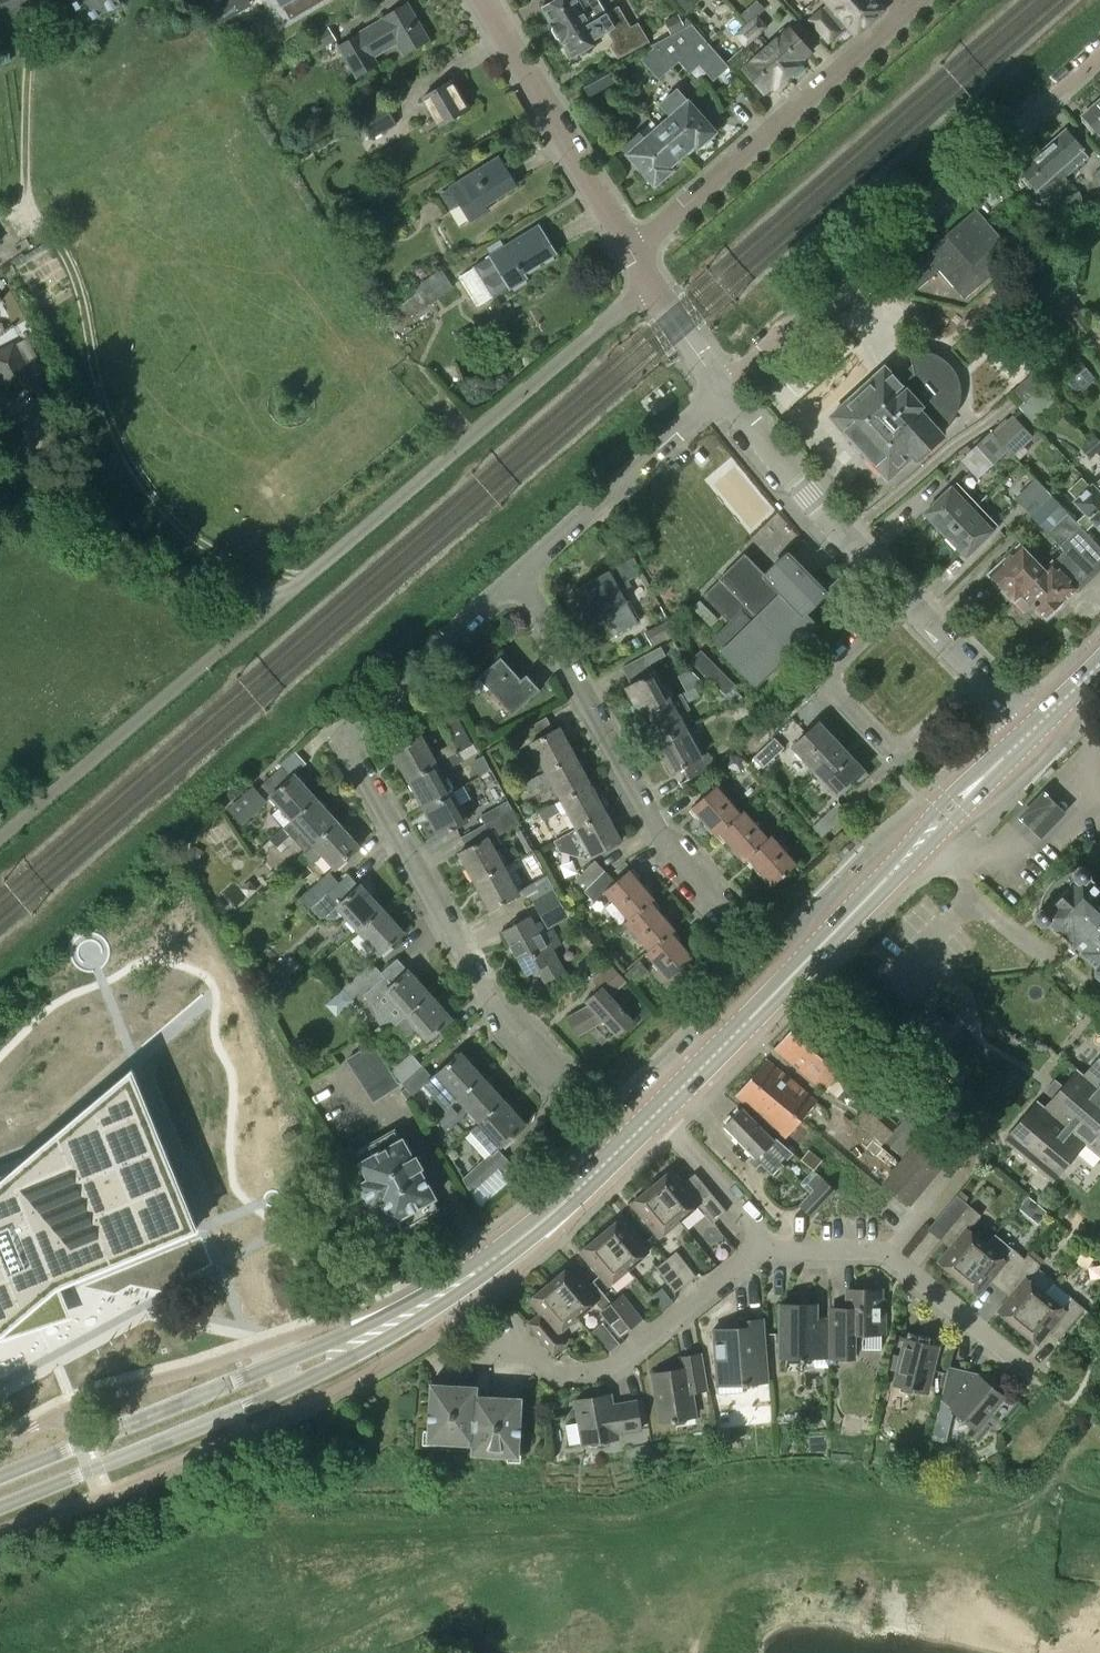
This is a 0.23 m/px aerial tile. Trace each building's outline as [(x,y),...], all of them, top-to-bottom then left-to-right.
[(26,0),(0,0),(0,22),(30,10),(26,0)] [(119,0),(73,0),(86,23),(121,4),(119,0)] [(213,11),(231,0),(207,0),(213,11)] [(560,39),(571,58),(601,40),(599,36),(607,31),(614,43),(610,45),(618,58),(647,40),(637,22),(629,27),(617,6),(605,13),(597,0),(556,0),(542,8),(560,39)] [(822,9),(831,20),(853,0),(828,0),(830,2),(822,9)] [(831,20),(840,30),(848,23),(856,32),(881,10),(872,0),(853,0),(831,20)] [(382,19),(338,45),(357,78),(378,66),(373,57),(396,43),(404,56),(429,42),(406,3),(381,18),(382,19)] [(809,21),(818,31),(831,20),(822,9),(809,21)] [(683,25),(678,14),(664,21),(670,32),(683,25)] [(757,15),(746,25),(758,38),(769,28),(757,15)] [(827,41),(840,30),(831,20),(818,31),(827,41)] [(651,46),(653,48),(671,69),(679,62),(689,74),(699,65),(713,82),(729,67),(692,25),(651,46)] [(758,38),(746,25),(735,35),(746,48),(758,38)] [(310,38),(318,50),(337,40),(329,26),(310,38)] [(810,52),(790,29),(766,49),(789,75),(804,62),(802,60),(810,52)] [(671,69),(653,48),(640,59),(658,80),(671,69)] [(789,75),(766,49),(743,70),(764,94),(772,86),(774,88),(789,75)] [(583,84),(585,88),(589,97),(613,84),(607,71),(583,84)] [(422,98),(431,113),(439,126),(470,109),(453,80),(422,98)] [(671,117),(658,128),(681,155),(694,144),(698,147),(714,132),(676,89),(660,104),(671,117)] [(1082,115),(1098,134),(1099,133),(1099,99),(1082,115)] [(369,139),(396,124),(383,101),(355,116),(369,139)] [(681,155),(658,128),(645,140),(639,133),(622,148),(654,185),(671,170),(668,167),(681,155)] [(1065,130),(1042,150),(1065,176),(1087,157),(1081,149),(1081,148),(1065,130)] [(1065,176),(1042,150),(1019,170),(1036,189),(1037,188),(1043,195),(1065,176)] [(515,186),(507,173),(498,159),(450,189),(451,190),(442,195),(450,208),(459,203),(470,222),(487,211),(483,206),(515,186)] [(1090,179),(1099,191),(1099,170),(1090,179)] [(1066,211),(1083,205),(1079,192),(1061,198),(1066,211)] [(1023,197),(1010,203),(1021,226),(1034,220),(1023,197)] [(1002,239),(975,209),(945,236),(949,240),(942,246),(938,241),(937,242),(938,242),(916,261),(903,272),(917,289),(939,271),(964,299),(1000,267),(987,252),(1002,239)] [(490,257),(474,267),(460,276),(478,305),(493,297),(509,287),(510,288),(526,278),(523,273),(555,253),(538,226),(489,256),(490,257)] [(387,316),(394,328),(453,288),(441,270),(412,290),(416,297),(387,316)] [(1092,329),(1067,296),(1055,305),(1079,338),(1092,329)] [(14,326),(0,299),(0,333),(14,326)] [(1063,345),(1054,333),(1044,340),(1053,352),(1063,345)] [(7,396),(35,381),(15,341),(0,349),(0,381),(7,396)] [(910,352),(909,352),(912,365),(895,380),(884,367),(830,416),(887,479),(913,457),(915,460),(942,435),(937,429),(944,423),(946,425),(947,424),(945,421),(947,419),(950,416),(952,413),(953,409),(955,406),(956,402),(956,399),(957,395),(957,391),(956,388),(956,384),(955,381),(953,377),(952,374),(950,371),(947,368),(945,365),(942,363),(939,361),(936,359),(932,357),(929,356),(925,355),(922,355),(918,355),(914,355),(911,355),(910,352)] [(1075,390),(1082,384),(1091,375),(1070,352),(1054,367),(1075,390)] [(52,395),(63,390),(53,373),(43,379),(52,395)] [(1056,400),(1041,385),(1017,407),(1032,423),(1056,400)] [(993,433),(1007,450),(1012,456),(1033,437),(1012,415),(993,433)] [(1007,450),(993,433),(990,431),(960,460),(976,478),(1007,450)] [(1097,452),(1099,450),(1099,441),(1095,435),(1088,442),(1097,452)] [(1081,448),(1090,459),(1097,452),(1088,442),(1081,448)] [(1031,516),(1052,497),(1028,472),(1008,492),(1031,516)] [(1092,487),(1090,488),(1081,478),(1067,491),(1077,501),(1075,502),(1099,528),(1099,496),(1092,487)] [(945,535),(977,504),(956,482),(924,513),(945,535)] [(1079,526),(1052,497),(1031,516),(1059,546),(1079,526)] [(977,504),(945,535),(966,556),(998,525),(977,504)] [(1041,568),(1011,597),(1014,601),(1014,600),(1025,612),(1033,604),(1046,617),(1099,566),(1099,547),(1080,526),(1059,546),(1064,551),(1054,561),(1053,560),(1043,570),(1041,568)] [(875,538),(876,537),(879,535),(873,529),(872,530),(870,532),(875,538)] [(1011,597),(1041,568),(1032,559),(1039,553),(1029,542),(1023,549),(1019,545),(989,575),(1011,597)] [(788,554),(766,575),(744,553),(718,579),(720,580),(703,595),(703,596),(715,608),(729,623),(730,623),(714,639),(724,649),(723,651),(756,685),(816,626),(804,614),(826,593),(788,554)] [(573,591),(590,622),(603,615),(614,635),(639,621),(627,600),(625,601),(620,592),(631,586),(628,581),(641,574),(632,558),(573,591)] [(644,632),(651,644),(651,646),(675,633),(668,620),(644,632)] [(630,685),(654,672),(650,664),(665,656),(660,647),(621,668),(627,678),(630,685)] [(729,693),(734,688),(736,686),(700,650),(689,661),(725,697),(729,693)] [(478,677),(512,715),(540,690),(526,674),(521,679),(500,657),(478,677)] [(654,672),(630,685),(625,688),(641,716),(672,699),(671,699),(654,672)] [(672,699),(641,716),(656,744),(685,728),(677,713),(687,708),(685,705),(700,696),(694,686),(671,699),(672,699)] [(408,780),(444,760),(459,752),(473,744),(454,711),(441,719),(454,742),(437,751),(439,755),(433,758),(421,735),(392,751),(408,780)] [(554,731),(546,717),(507,738),(513,747),(527,740),(529,744),(530,743),(546,772),(575,756),(559,728),(554,731)] [(749,732),(757,741),(768,731),(759,722),(749,732)] [(815,771),(840,747),(818,723),(792,747),(815,771)] [(685,728),(656,744),(672,773),(683,768),(688,779),(715,765),(708,752),(701,756),(685,728)] [(783,747),(776,739),(774,737),(752,757),(762,768),(783,747)] [(840,747),(815,771),(838,795),(852,781),(856,786),(868,775),(840,747)] [(575,756),(546,772),(523,783),(528,792),(539,786),(542,792),(553,786),(561,800),(590,784),(575,756)] [(482,757),(472,762),(480,777),(490,772),(482,757)] [(449,769),(444,760),(408,780),(423,808),(452,792),(442,773),(449,769)] [(292,820),(316,799),(294,774),(291,778),(281,767),(261,785),(292,820)] [(561,800),(539,812),(543,821),(566,809),(577,828),(605,812),(590,784),(561,800)] [(268,802),(254,786),(253,786),(227,809),(242,826),(268,802)] [(716,835),(744,811),(743,811),(739,814),(715,786),(691,807),(716,835)] [(468,821),(452,792),(423,808),(439,836),(468,821)] [(316,799),(292,820),(283,828),(283,827),(269,839),(278,849),(289,839),(288,837),(290,836),(305,852),(337,823),(316,799)] [(848,813),(839,803),(838,802),(812,826),(822,837),(848,813)] [(485,824),(501,816),(496,807),(480,816),(485,824)] [(501,816),(485,824),(461,837),(467,849),(459,853),(474,882),(503,866),(493,848),(501,843),(494,830),(517,818),(512,809),(501,816)] [(767,838),(744,811),(716,835),(717,836),(720,833),(744,860),(771,836),(770,836),(767,838)] [(605,812),(577,828),(557,838),(564,850),(586,856),(591,854),(592,857),(621,841),(605,812)] [(337,823),(305,852),(302,854),(311,865),(323,855),(335,868),(359,847),(337,823)] [(796,865),(771,836),(744,860),(744,861),(748,858),(772,886),(796,865)] [(194,847),(187,860),(195,865),(203,852),(194,847)] [(574,881),(584,891),(605,870),(595,860),(574,881)] [(503,866),(474,882),(490,910),(519,894),(503,866)] [(1073,878),(1074,878),(1047,909),(1046,907),(1039,908),(1035,913),(1035,919),(1040,924),(1047,923),(1047,922),(1095,965),(1094,966),(1094,973),(1099,977),(1099,889),(1088,878),(1089,876),(1089,870),(1084,866),(1077,866),(1073,871),(1073,878)] [(653,898),(629,871),(628,870),(616,881),(605,871),(584,892),(594,901),(605,892),(628,919),(625,922),(653,898)] [(312,906),(339,883),(328,872),(299,899),(300,900),(308,910),(312,906)] [(349,875),(339,883),(312,906),(321,916),(338,917),(343,913),(358,931),(382,909),(361,885),(359,886),(349,875)] [(528,902),(554,887),(547,875),(521,889),(528,902)] [(533,900),(543,919),(563,908),(552,889),(533,900)] [(654,899),(653,898),(625,922),(649,949),(645,952),(646,953),(674,929),(650,902),(654,899)] [(308,910),(300,900),(291,908),(299,917),(308,910)] [(404,933),(382,909),(358,931),(380,955),(404,933)] [(546,982),(564,972),(552,949),(560,944),(552,929),(546,933),(539,921),(534,924),(529,916),(502,931),(527,976),(539,970),(546,982)] [(674,930),(674,929),(646,953),(670,981),(695,960),(671,933),(674,930)] [(624,974),(632,984),(648,970),(639,961),(624,974)] [(352,999),(361,991),(381,973),(371,962),(342,988),(352,999)] [(632,1021),(610,996),(626,982),(610,964),(594,979),(601,988),(586,1002),(589,1005),(569,1017),(579,1035),(604,1021),(617,1035),(632,1021)] [(396,1025),(430,994),(408,970),(402,976),(401,975),(400,975),(394,969),(365,995),(374,1005),(374,1006),(381,1023),(388,1020),(388,1021),(391,1020),(396,1025)] [(451,1019),(430,994),(396,1025),(406,1036),(416,1027),(427,1040),(451,1019)] [(651,1012),(645,1005),(638,1012),(645,1019),(651,1012)] [(790,1030),(841,1073),(856,1054),(806,1012),(790,1030)] [(841,1073),(790,1030),(774,1049),(825,1092),(841,1073)] [(928,1044),(916,1030),(901,1044),(913,1058),(928,1044)] [(401,1084),(391,1071),(373,1042),(372,1042),(345,1059),(373,1103),(401,1085),(401,1084)] [(446,1109),(482,1077),(460,1052),(424,1085),(445,1108),(446,1109)] [(411,1053),(391,1071),(401,1084),(402,1083),(421,1065),(411,1053)] [(1083,1075),(1076,1070),(1044,1108),(1037,1101),(1004,1140),(1052,1181),(1084,1143),(1099,1157),(1099,1056),(1083,1075)] [(766,1059),(750,1077),(801,1120),(817,1101),(766,1059)] [(431,1076),(421,1065),(402,1083),(412,1095),(431,1076)] [(0,1176),(0,1339),(60,1288),(199,1230),(131,1068),(9,1172),(0,1176)] [(503,1100),(482,1077),(446,1109),(447,1110),(451,1106),(459,1099),(479,1122),(503,1100)] [(801,1120),(750,1077),(735,1095),(786,1138),(801,1120)] [(470,1130),(491,1154),(468,1176),(477,1186),(494,1171),(499,1176),(511,1165),(497,1149),(525,1124),(503,1100),(479,1122),(470,1130)] [(446,1109),(445,1108),(435,1117),(444,1127),(459,1114),(451,1106),(447,1110),(446,1109)] [(756,1168),(761,1163),(772,1174),(794,1153),(775,1137),(773,1140),(742,1109),(724,1126),(755,1157),(750,1162),(756,1168)] [(915,1139),(928,1123),(913,1111),(900,1127),(915,1139)] [(925,1133),(951,1154),(961,1142),(936,1121),(925,1133)] [(915,1139),(900,1127),(886,1143),(901,1155),(915,1139)] [(363,1203),(372,1205),(384,1226),(396,1219),(402,1229),(438,1209),(432,1199),(435,1197),(419,1169),(422,1167),(416,1155),(413,1157),(402,1139),(401,1139),(395,1129),(354,1152),(369,1178),(360,1183),(361,1184),(358,1193),(363,1203)] [(294,1130),(282,1135),(286,1142),(297,1138),(294,1130)] [(951,1154),(925,1133),(915,1145),(941,1167),(951,1154)] [(872,1139),(866,1147),(876,1155),(882,1147),(872,1139)] [(915,1145),(905,1158),(930,1179),(941,1167),(915,1145)] [(800,1159),(805,1164),(813,1170),(821,1160),(809,1149),(800,1159)] [(905,1158),(895,1170),(920,1191),(930,1179),(905,1158)] [(813,1170),(805,1164),(802,1167),(808,1173),(798,1183),(809,1195),(799,1205),(811,1216),(835,1190),(830,1185),(813,1170)] [(671,1170),(651,1187),(679,1221),(698,1205),(713,1223),(726,1211),(699,1179),(687,1189),(671,1170)] [(920,1191),(895,1170),(884,1182),(910,1203),(920,1191)] [(679,1221),(651,1187),(631,1204),(659,1237),(679,1221)] [(981,1214),(957,1194),(933,1222),(955,1240),(938,1261),(958,1277),(987,1243),(969,1228),(981,1214)] [(620,1218),(600,1235),(628,1269),(648,1253),(620,1218)] [(628,1269),(600,1235),(580,1252),(608,1286),(628,1269)] [(1004,1257),(987,1243),(958,1277),(978,1294),(995,1274),(1005,1282),(1025,1257),(1013,1247),(1004,1257)] [(666,1260),(685,1284),(695,1276),(676,1252),(666,1260)] [(1025,1257),(1005,1282),(1015,1290),(998,1310),(1018,1326),(1054,1282),(1036,1268),(1041,1263),(1028,1253),(1025,1257)] [(685,1284),(666,1260),(656,1268),(675,1292),(685,1284)] [(569,1266),(549,1283),(577,1317),(594,1303),(620,1336),(631,1327),(611,1303),(593,1282),(586,1287),(569,1266)] [(1072,1297),(1054,1282),(1018,1326),(1038,1343),(1055,1323),(1065,1331),(1085,1307),(1072,1297)] [(577,1317),(549,1283),(529,1300),(546,1320),(533,1330),(553,1354),(566,1343),(557,1333),(577,1317)] [(855,1359),(856,1334),(884,1334),(884,1308),(881,1308),(881,1290),(847,1289),(847,1307),(829,1307),(829,1358),(829,1359),(855,1359)] [(621,1295),(611,1303),(631,1327),(640,1319),(621,1295)] [(829,1358),(829,1307),(827,1307),(827,1318),(815,1318),(815,1305),(780,1305),(780,1358),(800,1358),(800,1360),(803,1360),(803,1358),(815,1358),(815,1367),(828,1367),(828,1358),(829,1358)] [(763,1319),(747,1320),(747,1327),(712,1330),(716,1378),(741,1376),(742,1385),(746,1385),(746,1383),(767,1381),(763,1319)] [(611,1334),(600,1344),(608,1354),(620,1344),(611,1334)] [(927,1390),(938,1345),(905,1336),(893,1382),(912,1386),(912,1389),(916,1390),(916,1387),(927,1390)] [(700,1354),(680,1358),(682,1369),(652,1373),(660,1422),(671,1420),(672,1422),(675,1422),(675,1420),(695,1416),(691,1392),(706,1390),(700,1354)] [(962,1368),(948,1365),(940,1398),(949,1400),(953,1404),(950,1407),(975,1429),(1004,1396),(990,1384),(992,1376),(979,1373),(974,1379),(962,1368)] [(1099,1381),(1090,1402),(1099,1407),(1099,1381)] [(477,1386),(476,1386),(431,1383),(427,1442),(472,1444),(472,1454),(518,1456),(521,1398),(476,1395),(477,1386)] [(575,1400),(579,1423),(566,1425),(569,1445),(582,1442),(583,1444),(586,1443),(589,1444),(592,1445),(595,1445),(598,1445),(601,1445),(604,1444),(606,1443),(609,1442),(611,1441),(614,1439),(617,1438),(617,1434),(641,1430),(636,1401),(620,1404),(620,1406),(612,1408),(610,1394),(575,1400)]
